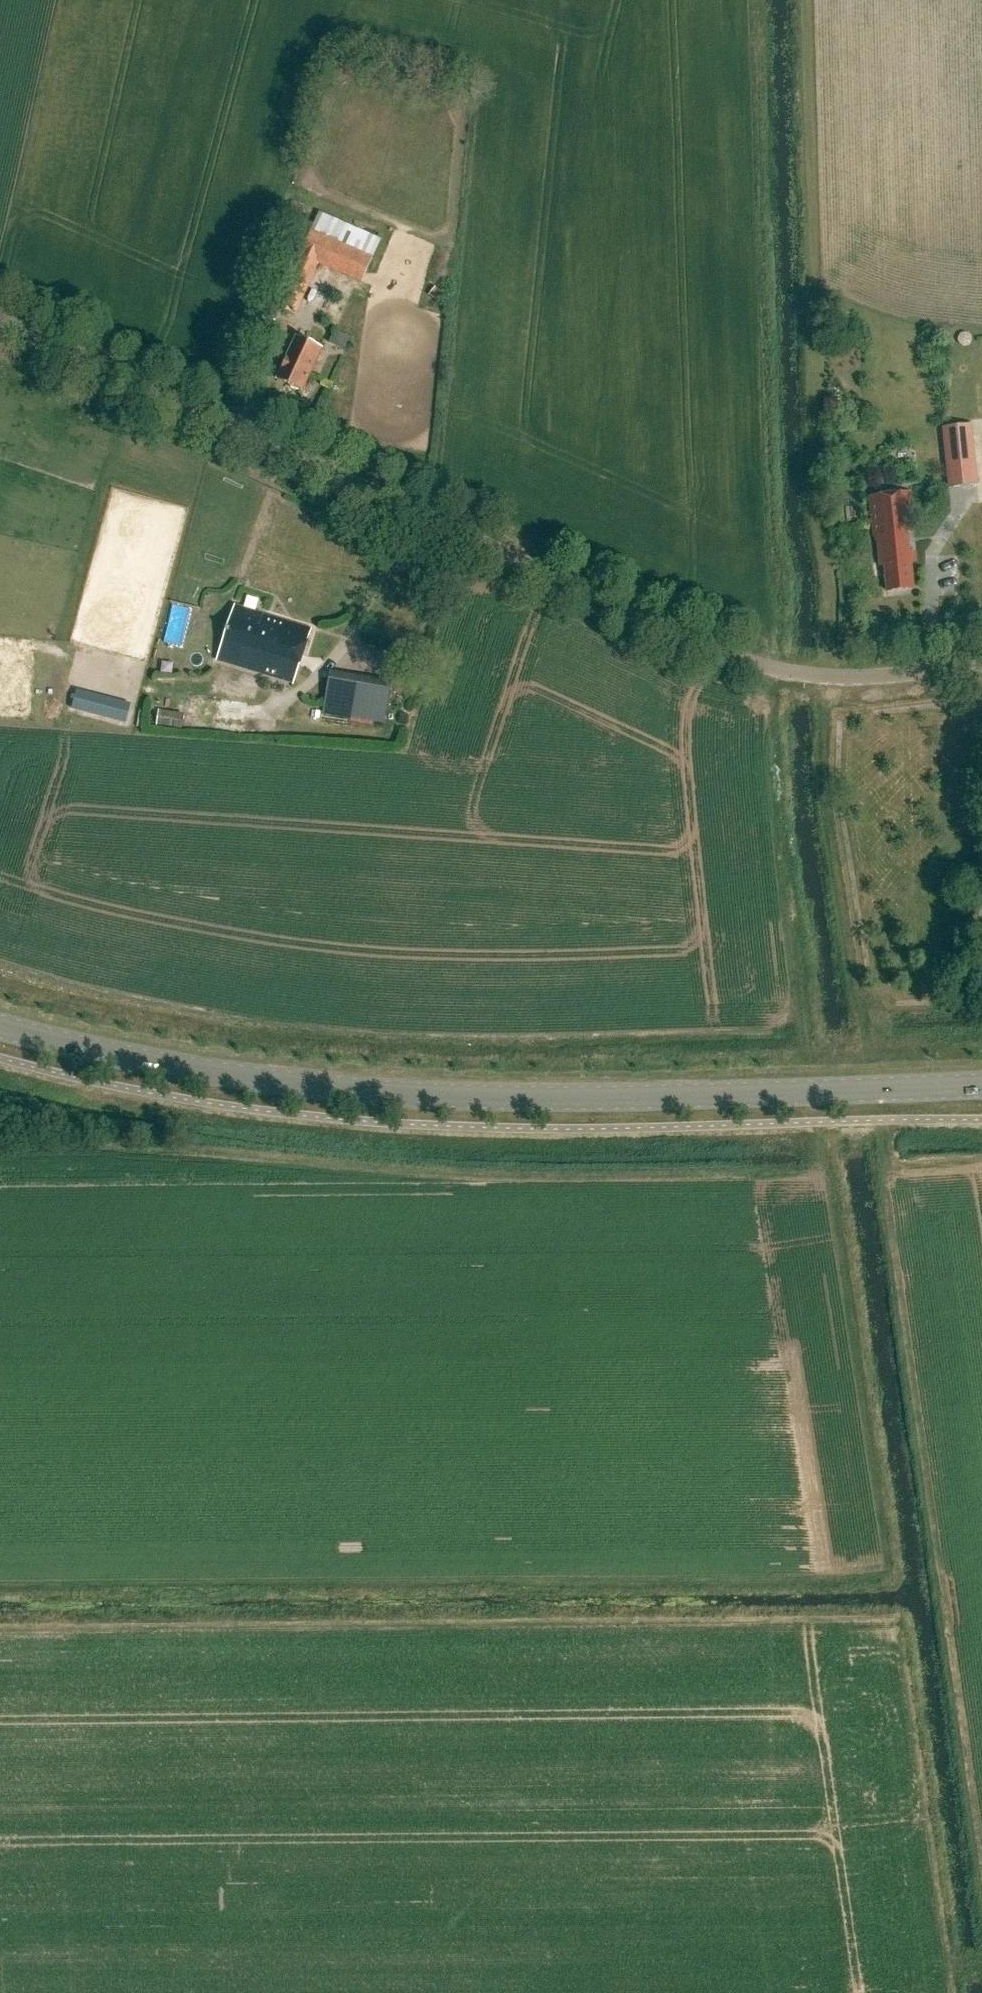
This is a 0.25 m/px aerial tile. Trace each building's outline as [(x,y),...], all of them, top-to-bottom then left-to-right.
[(384,240),(320,213),(311,233),(374,261),(384,240)] [(365,283),(374,261),(311,233),(276,307),(295,316),(320,263),(365,283)] [(438,304),(445,295),(435,288),(429,296),(438,304)] [(301,393),(321,351),(296,336),(275,380),(301,393)] [(824,414),(837,414),(837,399),(824,399),(824,414)] [(943,428),(948,488),(978,485),(973,425),(943,428)] [(915,532),(911,493),(869,497),(873,537),(876,537),(881,575),(885,574),(887,591),(913,589),(910,564),(917,563),(913,533),(915,532)] [(294,684),(311,630),(234,607),(217,661),(294,684)] [(334,678),(327,712),(380,722),(386,687),(334,678)]
